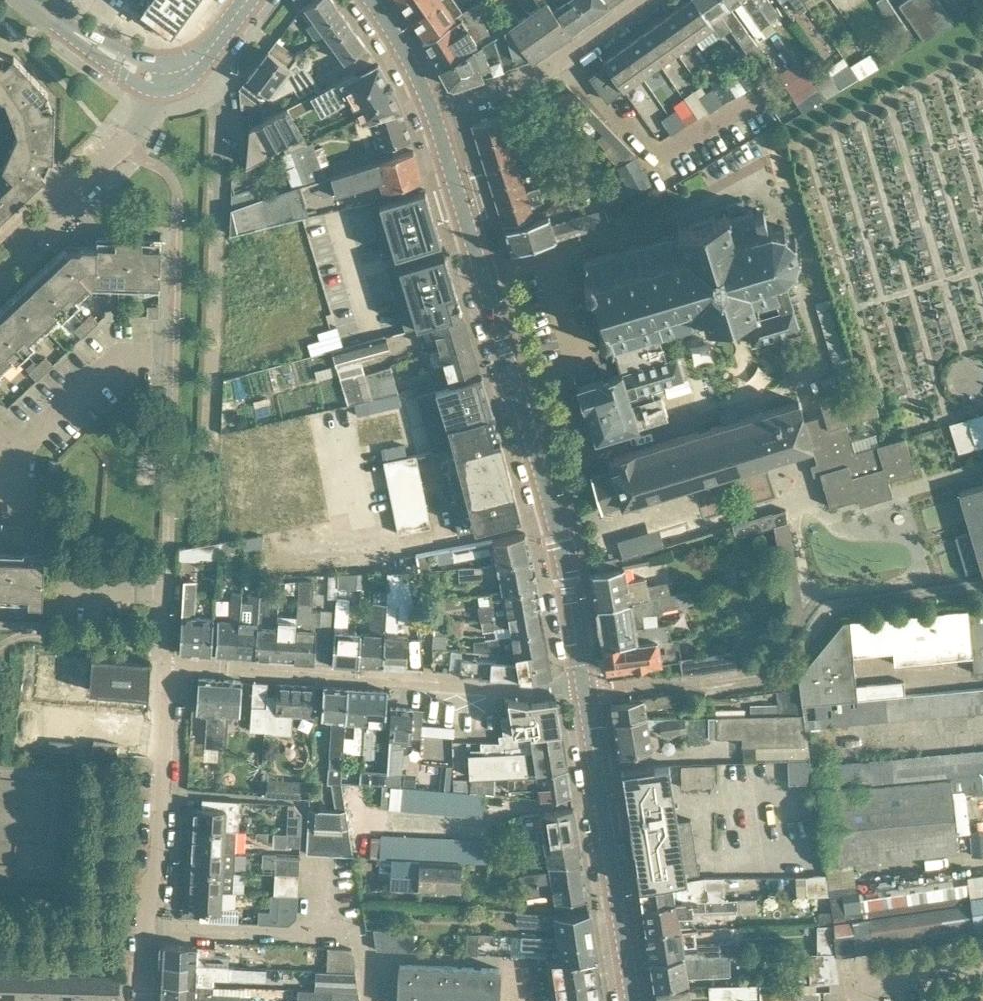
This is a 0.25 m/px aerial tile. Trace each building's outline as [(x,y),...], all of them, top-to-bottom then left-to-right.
[(131,4),(171,34),(187,12),(194,2),(195,0),(133,0),(131,4)] [(324,33),(345,18),(333,0),(313,0),(300,9),(311,24),(306,27),(315,40),(324,33)] [(411,18),(436,0),(399,0),(411,18)] [(411,18),(424,37),(446,22),(454,17),(462,11),(455,0),(436,0),(411,18)] [(570,32),(554,9),(548,0),(535,0),(539,5),(528,13),(550,46),(570,32)] [(570,32),(589,19),(576,0),(562,0),(563,3),(554,9),(570,32)] [(589,19),(607,6),(603,0),(576,0),(589,19)] [(695,0),(689,0),(675,10),(695,38),(712,26),(713,26),(695,0)] [(713,26),(720,36),(730,29),(734,35),(744,49),(754,42),(730,7),(724,0),(695,0),(713,26)] [(730,7),(732,6),(756,40),(774,28),(771,24),(754,0),(724,0),(730,7)] [(771,24),(777,19),(775,16),(778,14),(768,0),(754,0),(771,24)] [(803,0),(791,0),(800,12),(808,7),(803,0)] [(876,1),(895,28),(897,27),(903,23),(887,0),(877,0),(876,1)] [(899,4),(924,40),(955,22),(950,14),(945,8),(942,3),(940,0),(904,0),(899,4)] [(945,8),(955,1),(955,0),(946,0),(942,3),(945,8)] [(969,3),(973,11),(979,8),(974,0),(969,3)] [(979,8),(982,6),(982,2),(982,0),(974,0),(979,8)] [(950,14),(960,8),(955,1),(945,8),(950,14)] [(973,11),(969,3),(963,6),(968,15),(973,11)] [(449,26),(422,43),(439,70),(440,70),(467,53),(492,37),(471,4),(462,11),(454,17),(446,22),(449,26)] [(968,15),(963,6),(960,8),(950,14),(955,22),(968,15)] [(512,10),(504,15),(510,25),(507,27),(531,59),(550,46),(534,23),(528,13),(518,20),(512,10)] [(695,38),(675,10),(657,23),(677,51),(695,38)] [(354,74),(375,59),(345,18),(324,33),(352,72),(354,74)] [(677,51),(657,23),(639,36),(659,64),(677,51)] [(467,53),(440,70),(448,85),(454,87),(460,84),(482,77),(531,59),(507,27),(492,37),(467,53)] [(639,36),(621,49),(641,77),(659,64),(639,36)] [(779,36),(774,40),(791,65),(797,61),(779,36)] [(268,51),(289,68),(298,56),(276,40),(268,51)] [(621,49),(603,61),(606,65),(622,89),(623,90),(641,77),(621,49)] [(268,51),(247,78),(239,89),(261,105),(269,94),(273,98),(295,87),(301,95),(320,85),(298,56),(289,68),(268,51)] [(870,54),(849,67),(858,79),(879,67),(878,66),(870,54)] [(5,99),(31,74),(14,56),(4,65),(0,63),(0,96),(5,99)] [(791,65),(778,74),(803,111),(823,99),(813,85),(797,61),(791,65)] [(723,78),(735,95),(746,90),(754,84),(739,62),(730,69),(732,72),(723,78)] [(352,72),(312,94),(321,111),(349,96),(363,118),(368,117),(401,107),(393,89),(378,63),(355,75),(354,74),(352,72)] [(622,89),(606,65),(590,76),(607,100),(622,89)] [(823,78),(813,85),(823,99),(841,89),(832,76),(824,65),(817,70),(823,78)] [(832,76),(841,89),(858,79),(849,67),(848,65),(832,76)] [(5,99),(17,133),(54,134),(54,109),(41,109),(38,101),(48,92),(31,74),(5,99)] [(578,96),(572,90),(566,84),(559,88),(574,103),(578,96)] [(701,85),(683,98),(697,117),(708,112),(716,106),(706,92),(701,85)] [(713,88),(706,92),(716,106),(723,101),(713,88)] [(578,96),(574,103),(587,116),(591,109),(578,96)] [(287,107),(249,128),(246,163),(264,153),(302,133),(287,107)] [(363,118),(356,122),(360,137),(373,133),(377,149),(410,139),(401,107),(368,117),(363,118)] [(591,109),(587,116),(588,118),(597,127),(600,130),(604,123),(591,109)] [(677,109),(668,115),(678,128),(686,122),(677,109)] [(472,124),(478,145),(508,136),(504,124),(518,119),(515,111),(501,115),(472,124)] [(668,115),(661,120),(670,134),(671,133),(678,128),(668,115)] [(604,123),(600,130),(602,133),(613,143),(617,136),(604,123)] [(53,159),(54,134),(17,133),(3,167),(27,193),(46,176),(37,166),(40,159),(53,159)] [(478,145),(485,165),(514,156),(528,151),(526,145),(512,149),(508,136),(478,145)] [(617,136),(613,143),(625,155),(626,157),(632,151),(617,136)] [(291,150),(297,166),(303,184),(324,178),(317,158),(313,147),(311,141),(291,150)] [(322,144),(313,147),(317,158),(320,164),(328,161),(322,144)] [(384,190),(422,179),(413,150),(329,176),(334,194),(380,179),(384,190)] [(514,156),(485,165),(491,185),(520,176),(517,165),(531,160),(528,151),(514,156)] [(246,163),(245,170),(268,160),(264,153),(246,163)] [(636,158),(617,168),(624,181),(644,172),(636,158)] [(0,170),(0,195),(12,208),(27,193),(3,167),(0,170)] [(231,175),(231,186),(241,183),(237,173),(231,175)] [(491,185),(497,206),(541,192),(539,186),(525,191),(520,176),(491,185)] [(230,231),(230,234),(302,217),(308,216),(301,185),(255,200),(231,208),(230,231)] [(231,192),(231,208),(255,200),(251,186),(231,192)] [(375,232),(433,215),(425,189),(395,198),(367,206),(375,232)] [(544,202),(541,192),(497,206),(504,226),(533,217),(530,206),(544,202)] [(12,208),(0,195),(0,219),(12,208)] [(586,278),(584,281),(585,285),(588,287),(592,286),(594,293),(591,294),(592,297),(594,296),(599,313),(597,314),(598,316),(601,316),(603,323),(600,324),(598,328),(599,332),(601,333),(603,333),(606,332),(610,346),(609,347),(610,349),(611,349),(612,349),(612,350),(613,350),(658,337),(662,336),(661,334),(681,328),(681,330),(685,329),(685,327),(702,322),(703,324),(706,323),(707,325),(710,325),(709,322),(718,320),(718,322),(721,321),(720,319),(740,313),(741,316),(743,315),(745,321),(744,321),(745,325),(746,324),(751,340),(749,340),(750,343),(752,342),(752,343),(754,343),(754,342),(797,329),(797,330),(798,329),(798,328),(799,328),(799,327),(798,327),(793,311),(794,311),(793,307),(792,307),(783,279),(787,276),(786,275),(793,266),(796,268),(797,265),(794,263),(796,254),(799,253),(799,250),(796,250),(793,240),(795,239),(793,236),(791,237),(784,231),(786,227),(782,225),(780,228),(772,226),(773,223),(766,223),(765,226),(757,229),(752,212),(753,212),(752,209),(751,210),(750,208),(748,209),(748,210),(746,211),(742,199),(726,204),(729,214),(726,215),(725,211),(723,212),(723,215),(715,218),(714,215),(688,223),(689,225),(681,228),(680,225),(677,226),(678,229),(675,230),(676,232),(651,239),(650,237),(637,241),(638,243),(628,246),(627,244),(614,248),(615,250),(587,259),(585,259),(584,260),(589,277),(586,278)] [(606,208),(582,215),(586,230),(611,222),(606,208)] [(441,241),(433,215),(375,232),(383,258),(441,241)] [(548,217),(505,230),(512,253),(556,239),(586,230),(582,215),(550,225),(548,217)] [(94,287),(92,284),(95,280),(95,281),(114,281),(114,287),(119,287),(160,289),(161,238),(129,238),(96,237),(96,245),(83,245),(79,248),(74,248),(65,256),(60,250),(0,307),(0,376),(94,287)] [(387,270),(393,291),(450,273),(445,254),(444,253),(387,270)] [(451,274),(450,273),(393,291),(399,311),(426,303),(457,294),(451,274)] [(462,313),(457,294),(426,303),(399,311),(405,330),(414,327),(421,325),(462,313)] [(159,317),(159,305),(147,305),(147,316),(159,317)] [(82,337),(99,321),(91,313),(74,329),(82,337)] [(440,348),(470,339),(462,313),(421,325),(426,340),(436,336),(440,348)] [(320,339),(308,343),(311,355),(343,345),(337,326),(318,332),(320,339)] [(385,335),(331,350),(340,379),(365,373),(361,360),(390,351),(388,344),(385,335)] [(599,380),(577,387),(584,409),(586,408),(596,439),(666,418),(659,395),(653,397),(650,389),(682,379),(676,357),(665,360),(658,337),(613,350),(620,373),(599,379),(599,380)] [(448,376),(479,367),(470,339),(440,348),(430,351),(434,365),(443,362),(448,376)] [(778,375),(790,360),(776,349),(763,364),(778,375)] [(36,380),(53,364),(46,356),(29,372),(36,380)] [(329,365),(314,370),(317,380),(332,375),(329,365)] [(365,373),(340,379),(348,404),(354,403),(365,401),(376,398),(387,396),(398,393),(398,391),(391,366),(365,373)] [(481,375),(416,395),(425,430),(460,423),(459,421),(492,412),(481,375)] [(916,470),(905,436),(856,451),(846,421),(877,412),(868,382),(846,389),(823,396),(820,397),(825,413),(805,419),(799,400),(608,458),(611,467),(590,474),(601,508),(810,445),(829,506),(856,497),(858,504),(892,494),(888,479),(916,470)] [(398,393),(387,396),(390,407),(401,405),(398,393)] [(345,396),(323,402),(325,408),(347,403),(345,396)] [(387,396),(376,398),(379,410),(390,407),(387,396)] [(376,398),(365,401),(368,412),(379,410),(376,398)] [(715,399),(700,404),(702,412),(718,407),(715,399)] [(365,401),(354,403),(357,415),(368,412),(365,401)] [(460,423),(425,430),(432,453),(437,452),(457,448),(458,449),(500,438),(500,437),(492,412),(459,421),(460,423)] [(954,453),(982,445),(982,412),(946,422),(954,453)] [(878,433),(856,437),(858,448),(880,443),(878,433)] [(457,448),(437,452),(444,480),(507,464),(500,438),(458,449),(457,448)] [(405,445),(381,449),(383,460),(407,456),(405,445)] [(407,456),(383,460),(398,533),(404,532),(431,527),(426,503),(421,479),(416,456),(416,454),(407,456)] [(49,470),(58,470),(59,460),(49,460),(49,470)] [(514,490),(507,464),(444,480),(451,506),(514,490)] [(957,492),(969,531),(955,535),(966,573),(981,568),(982,574),(982,484),(957,492)] [(474,529),(521,516),(514,490),(451,506),(458,532),(474,529)] [(787,511),(773,515),(775,528),(781,572),(796,569),(787,511)] [(772,513),(735,524),(739,538),(775,528),(773,515),(772,513)] [(12,525),(1,525),(1,536),(12,536),(12,525)] [(12,525),(12,536),(12,542),(23,543),(24,526),(12,525)] [(618,537),(623,556),(665,545),(660,527),(618,537)] [(525,533),(451,547),(451,548),(454,560),(494,552),(496,564),(531,557),(525,533)] [(245,539),(244,552),(260,553),(261,536),(245,539)] [(223,542),(223,552),(233,553),(234,540),(223,542)] [(179,549),(179,559),(199,560),(200,557),(200,545),(192,547),(179,549)] [(42,604),(44,554),(0,553),(0,603),(42,604)] [(419,570),(431,569),(428,553),(416,556),(419,570)] [(647,554),(640,555),(642,565),(649,564),(647,554)] [(588,561),(597,608),(671,593),(669,581),(648,585),(646,578),(628,581),(623,556),(591,561),(591,560),(588,561)] [(498,574),(501,592),(536,585),(531,557),(496,564),(481,566),(457,568),(459,579),(489,576),(498,574)] [(781,572),(790,626),(804,624),(796,569),(781,572)] [(387,592),(382,666),(406,668),(408,636),(396,635),(397,619),(415,620),(412,599),(409,583),(407,571),(389,573),(387,592)] [(338,575),(337,588),(360,589),(361,573),(338,575)] [(298,595),(297,602),(310,603),(312,579),(299,580),(298,595)] [(197,581),(184,580),(179,652),(211,654),(214,617),(195,616),(197,585),(197,581)] [(285,581),(285,594),(298,595),(299,580),(285,581)] [(409,583),(412,599),(418,599),(417,583),(409,583)] [(536,585),(501,592),(488,594),(489,605),(479,606),(481,620),(540,610),(536,585)] [(671,593),(597,608),(602,644),(669,638),(668,623),(646,626),(645,613),(679,607),(700,604),(697,588),(676,592),(671,593)] [(360,632),(358,664),(382,666),(387,592),(374,591),(371,633),(360,632)] [(218,619),(215,654),(237,656),(240,621),(239,621),(241,594),(231,593),(229,620),(218,619)] [(240,621),(237,656),(255,657),(258,595),(248,594),(247,601),(241,601),(239,621),(240,621)] [(258,595),(255,657),(273,658),(275,626),(267,625),(269,596),(258,595)] [(418,599),(412,599),(415,620),(430,621),(429,598),(418,599)] [(336,599),(332,663),(354,664),(358,664),(360,632),(347,631),(349,600),(336,599)] [(297,602),(296,616),(293,660),(327,662),(331,611),(311,610),(312,603),(297,602)] [(968,608),(972,657),(974,672),(982,671),(982,607),(968,608)] [(849,699),(857,698),(855,683),(853,654),(893,651),(894,663),(972,657),(968,608),(843,620),(798,675),(799,687),(786,689),(776,691),(780,714),(800,714),(802,714),(801,704),(813,703),(819,702),(825,701),(837,700),(849,699)] [(510,625),(512,634),(544,628),(540,610),(481,620),(483,630),(510,625)] [(275,626),(273,658),(293,660),(296,616),(276,614),(275,626)] [(433,621),(433,635),(447,635),(463,636),(464,622),(433,621)] [(488,638),(474,641),(474,650),(486,651),(496,650),(496,653),(515,654),(547,648),(544,628),(512,634),(496,637),(488,638)] [(447,635),(433,635),(432,649),(446,650),(447,635)] [(678,637),(669,638),(602,644),(606,669),(610,669),(680,659),(681,659),(678,637)] [(552,676),(547,648),(515,654),(517,662),(461,658),(460,674),(535,679),(552,676)] [(682,673),(697,673),(737,667),(734,650),(695,656),(695,657),(681,659),(680,659),(682,672),(682,673)] [(36,652),(33,700),(52,701),(56,653),(36,652)] [(56,653),(52,701),(70,703),(74,655),(56,653)] [(74,655),(70,703),(88,704),(92,656),(74,655)] [(89,704),(148,709),(150,661),(92,656),(89,704)] [(216,733),(220,679),(198,678),(196,712),(208,713),(206,745),(220,746),(221,733),(216,733)] [(238,715),(241,680),(220,679),(216,733),(221,733),(220,746),(227,746),(229,714),(238,715)] [(896,694),(904,694),(903,679),(855,683),(857,698),(861,698),(873,697),(884,696),(896,694)] [(252,702),(251,706),(265,707),(266,694),(267,694),(268,682),(253,681),(252,702)] [(313,715),(315,685),(278,683),(277,695),(267,694),(266,702),(266,707),(251,706),(250,730),(265,731),(266,726),(274,726),(274,731),(290,732),(291,714),(313,715)] [(345,735),(346,722),(348,687),(323,686),(321,718),(332,719),(329,762),(327,783),(341,784),(343,763),(344,751),(345,735)] [(368,689),(348,687),(346,722),(356,723),(355,736),(345,735),(344,751),(363,752),(368,689)] [(968,688),(969,702),(970,712),(982,711),(980,687),(968,688)] [(970,712),(969,702),(968,688),(956,689),(958,713),(970,712)] [(368,689),(363,752),(363,756),(374,757),(376,724),(385,725),(386,706),(388,690),(368,689)] [(944,690),(945,702),(946,714),(958,713),(956,689),(944,690)] [(946,714),(945,702),(944,690),(932,691),(934,715),(946,714)] [(932,691),(920,692),(921,702),(923,716),(934,715),(932,691)] [(923,716),(921,702),(920,692),(908,693),(909,702),(911,718),(923,716)] [(644,708),(671,704),(670,695),(669,693),(629,699),(629,701),(611,704),(614,720),(645,717),(644,708)] [(911,718),(909,702),(908,693),(904,694),(896,694),(899,719),(911,718)] [(896,694),(884,696),(885,702),(887,720),(899,719),(896,694)] [(887,720),(885,702),(884,696),(873,697),(875,721),(887,720)] [(873,697),(861,698),(861,702),(863,722),(875,721),(873,697)] [(505,698),(504,698),(507,717),(501,718),(503,734),(531,730),(531,734),(561,730),(556,698),(525,702),(505,698)] [(863,722),(861,702),(861,698),(857,698),(849,699),(851,723),(863,722)] [(849,699),(837,700),(837,702),(839,724),(851,723),(849,699)] [(839,724),(837,702),(837,700),(825,701),(827,725),(839,724)] [(825,701),(819,702),(813,703),(815,726),(827,725),(825,701)] [(804,728),(815,726),(813,703),(801,704),(802,714),(803,714),(804,728)] [(20,706),(19,713),(32,714),(33,707),(20,706)] [(386,785),(392,785),(401,786),(402,772),(404,740),(411,741),(413,708),(391,707),(387,771),(386,785)] [(19,713),(18,721),(31,722),(32,714),(19,713)] [(716,716),(709,716),(709,738),(742,737),(742,746),(743,746),(743,762),(787,760),(800,760),(810,760),(808,752),(807,745),(804,745),(800,714),(780,714),(716,716)] [(645,717),(614,720),(619,756),(651,752),(651,750),(658,745),(657,737),(649,734),(648,726),(660,725),(662,734),(685,731),(683,717),(645,717)] [(18,721),(17,728),(31,729),(31,722),(18,721)] [(17,728),(16,736),(30,737),(31,729),(17,728)] [(481,754),(469,754),(470,778),(536,774),(537,777),(568,773),(561,730),(531,734),(531,730),(503,734),(498,735),(500,741),(480,741),(481,754)] [(16,736),(15,744),(16,744),(30,745),(30,737),(16,736)] [(974,751),(976,772),(982,771),(982,750),(974,751)] [(974,751),(962,752),(964,773),(976,772),(974,751)] [(964,775),(964,773),(962,752),(949,753),(951,777),(956,776),(964,775)] [(939,778),(951,777),(949,753),(937,754),(939,778)] [(924,755),(926,779),(939,778),(937,754),(924,755)] [(924,755),(912,756),(914,780),(926,779),(924,755)] [(899,757),(901,781),(914,780),(912,756),(899,757)] [(886,759),(888,782),(901,781),(899,757),(886,759)] [(886,759),(874,760),(876,784),(888,782),(886,759)] [(801,783),(800,760),(787,760),(788,783),(801,783)] [(807,783),(813,782),(811,765),(810,760),(800,760),(801,783),(807,783)] [(863,785),(876,784),(874,760),(861,761),(863,785)] [(861,761),(849,762),(851,786),(863,785),(861,761)] [(849,762),(836,763),(838,787),(851,786),(849,762)] [(836,763),(823,764),(826,789),(838,787),(836,763)] [(621,769),(621,770),(627,806),(674,799),(669,764),(621,769)] [(717,785),(717,764),(682,764),(682,786),(717,785)] [(826,789),(823,764),(811,765),(813,782),(814,787),(814,790),(820,789),(826,789)] [(442,765),(442,775),(451,776),(451,766),(442,765)] [(360,783),(383,785),(386,785),(387,771),(361,769),(360,783)] [(189,787),(198,787),(199,770),(190,770),(189,787)] [(537,777),(510,778),(510,787),(539,787),(540,799),(571,796),(568,773),(537,777)] [(951,777),(956,833),(970,832),(966,796),(982,794),(982,786),(982,774),(964,775),(956,776),(951,777)] [(404,777),(403,785),(414,786),(415,778),(404,777)] [(888,782),(894,857),(958,851),(956,833),(951,777),(939,778),(926,779),(914,780),(901,781),(888,782)] [(267,795),(298,797),(299,781),(268,779),(267,795)] [(458,779),(458,791),(461,791),(470,792),(470,780),(458,779)] [(495,779),(470,780),(470,792),(473,792),(485,793),(494,794),(495,779)] [(826,789),(820,789),(827,863),(894,857),(888,782),(876,784),(863,785),(851,786),(838,787),(826,789)] [(381,806),(390,807),(392,785),(386,785),(383,785),(381,806)] [(412,810),(414,787),(401,786),(392,785),(390,807),(390,808),(401,809),(412,810)] [(425,788),(417,787),(414,787),(412,810),(423,811),(425,788)] [(423,811),(436,812),(438,789),(425,788),(423,811)] [(447,813),(449,790),(438,789),(436,812),(447,813)] [(458,791),(449,790),(447,813),(459,814),(461,791),(458,791)] [(459,814),(471,815),(473,792),(470,792),(461,791),(459,814)] [(485,793),(473,792),(471,815),(483,816),(485,793)] [(191,807),(190,829),(225,830),(236,830),(238,830),(240,801),(240,800),(202,798),(202,808),(191,807)] [(631,827),(678,820),(676,809),(674,799),(627,806),(629,817),(631,827)] [(294,804),(288,804),(286,834),(301,834),(302,813),(294,804)] [(306,853),(353,856),(350,833),(346,810),(309,807),(306,853)] [(536,828),(539,851),(546,850),(579,845),(573,808),(541,812),(543,827),(536,828)] [(690,819),(678,820),(631,827),(630,828),(636,866),(668,861),(692,858),(697,858),(690,819)] [(236,830),(225,830),(190,829),(189,848),(235,851),(236,830)] [(971,836),(973,858),(982,857),(982,830),(976,831),(971,836)] [(300,846),(301,834),(286,834),(286,845),(292,846),(300,846)] [(416,859),(417,837),(381,835),(380,858),(391,858),(416,859)] [(417,837),(416,859),(428,860),(429,837),(417,837)] [(440,838),(429,837),(428,860),(439,860),(440,838)] [(439,860),(451,861),(452,838),(440,838),(439,860)] [(463,861),(464,839),(452,838),(451,861),(461,861),(463,861)] [(474,862),(476,839),(464,839),(463,861),(474,862)] [(487,840),(476,839),(474,862),(486,862),(487,840)] [(548,859),(549,866),(581,861),(579,845),(546,850),(539,851),(526,853),(527,858),(537,860),(548,859)] [(235,851),(189,848),(188,868),(234,870),(235,851)] [(276,857),(275,873),(299,874),(299,858),(276,857)] [(460,890),(461,861),(451,861),(439,860),(428,860),(416,859),(391,858),(390,887),(460,890)] [(639,886),(687,879),(686,875),(699,873),(697,858),(692,858),(668,861),(636,866),(639,886)] [(581,861),(549,866),(550,871),(520,875),(521,881),(516,882),(517,887),(584,877),(581,861)] [(966,867),(827,887),(832,921),(831,922),(832,926),(835,951),(836,954),(975,935),(971,902),(970,899),(966,867)] [(188,868),(187,889),(222,891),(233,892),(234,870),(188,868)] [(278,894),(298,895),(299,874),(275,873),(274,894),(278,894)] [(825,873),(809,874),(806,874),(807,895),(827,894),(825,873)] [(639,886),(642,906),(675,901),(710,900),(708,887),(706,887),(704,876),(687,879),(639,886)] [(587,898),(584,877),(517,887),(518,891),(522,890),(523,897),(553,892),(555,903),(587,898)] [(222,891),(187,889),(185,910),(200,911),(200,920),(238,922),(238,908),(221,907),(222,891)] [(297,917),(298,895),(278,894),(277,924),(288,925),(297,917)] [(970,899),(971,902),(975,935),(982,933),(982,897),(970,899)] [(755,898),(737,899),(710,900),(675,901),(642,906),(646,932),(647,934),(680,929),(693,928),(693,926),(692,910),(737,909),(737,914),(755,913),(755,898)] [(376,903),(361,903),(364,916),(372,917),(375,913),(376,903)] [(556,936),(550,936),(550,943),(560,943),(593,939),(589,911),(564,915),(534,911),(518,910),(517,925),(556,926),(556,936)] [(832,926),(818,926),(819,951),(835,951),(832,926)] [(373,928),(376,949),(413,951),(414,930),(373,928)] [(650,961),(683,956),(729,955),(728,944),(696,945),(694,931),(693,928),(680,929),(647,934),(647,936),(650,961)] [(467,934),(467,954),(479,954),(479,940),(479,934),(467,934)] [(522,935),(522,947),(547,948),(547,957),(596,959),(595,957),(596,957),(593,939),(560,943),(550,943),(550,936),(522,935)] [(215,954),(215,947),(163,944),(162,964),(234,967),(235,956),(228,956),(228,955),(215,954)] [(355,970),(352,948),(328,947),(327,970),(355,970)] [(810,952),(810,980),(839,979),(838,975),(836,954),(835,951),(819,951),(810,952)] [(729,976),(729,955),(683,956),(650,961),(653,987),(687,983),(686,978),(729,976)] [(547,957),(550,976),(599,979),(596,959),(547,957)] [(499,968),(400,963),(398,1000),(498,1000),(499,968)] [(162,964),(162,983),(214,985),(214,978),(234,978),(234,967),(162,964)] [(315,969),(314,990),(358,992),(355,970),(327,970),(315,969)] [(0,970),(0,1000),(16,1000),(17,971),(0,970)] [(16,1000),(37,1000),(38,971),(17,971),(16,1000)] [(38,971),(37,1000),(57,1000),(58,972),(38,971)] [(57,1000),(78,1000),(79,972),(58,972),(57,1000)] [(79,972),(78,1000),(98,1000),(99,973),(79,972)] [(98,1000),(119,1000),(120,973),(99,973),(98,1000)] [(550,976),(553,995),(602,998),(599,979),(550,976)] [(794,981),(710,984),(710,998),(758,997),(758,1000),(795,1000),(794,981)] [(162,983),(161,1000),(249,1000),(249,994),(213,992),(214,985),(162,983)] [(975,985),(965,1000),(982,1000),(982,990),(975,985)] [(297,1000),(360,1000),(358,992),(314,990),(298,989),(297,1000)] [(656,995),(657,1000),(690,1000),(688,990),(656,995)]
